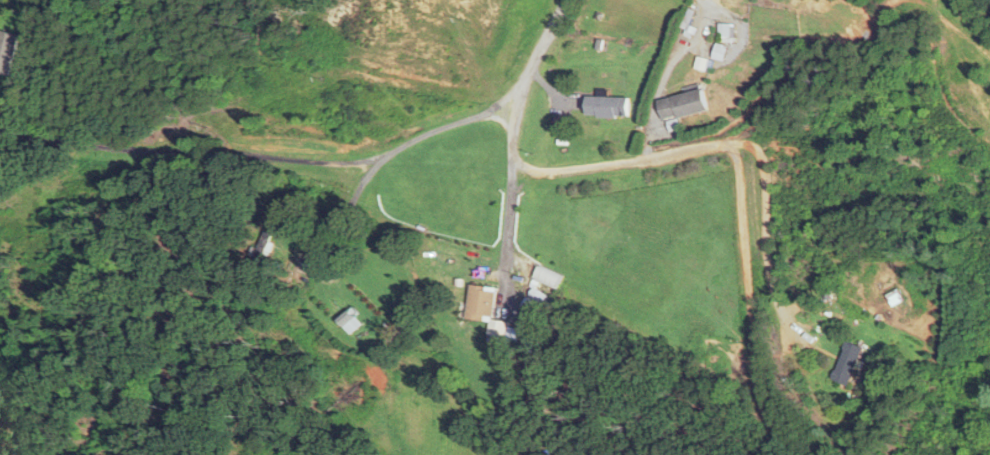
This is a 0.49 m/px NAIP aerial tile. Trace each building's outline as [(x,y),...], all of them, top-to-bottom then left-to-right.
[(17,34),(0,31),(0,74),(9,76),(17,34)] [(707,110),(702,89),(657,98),(661,120),(707,110)] [(627,117),(628,96),(584,96),(584,116),(627,117)] [(561,275),(537,265),(532,278),(556,287),(561,275)] [(491,319),(495,287),(470,284),(465,318),(489,321),(487,343),(503,345),(506,321),(491,319)] [(303,311),(373,340),(383,314),(314,285),(303,311)] [(519,307),(538,319),(550,298),(531,287),(519,307)] [(829,378),(845,386),(864,348),(848,340),(829,378)]
